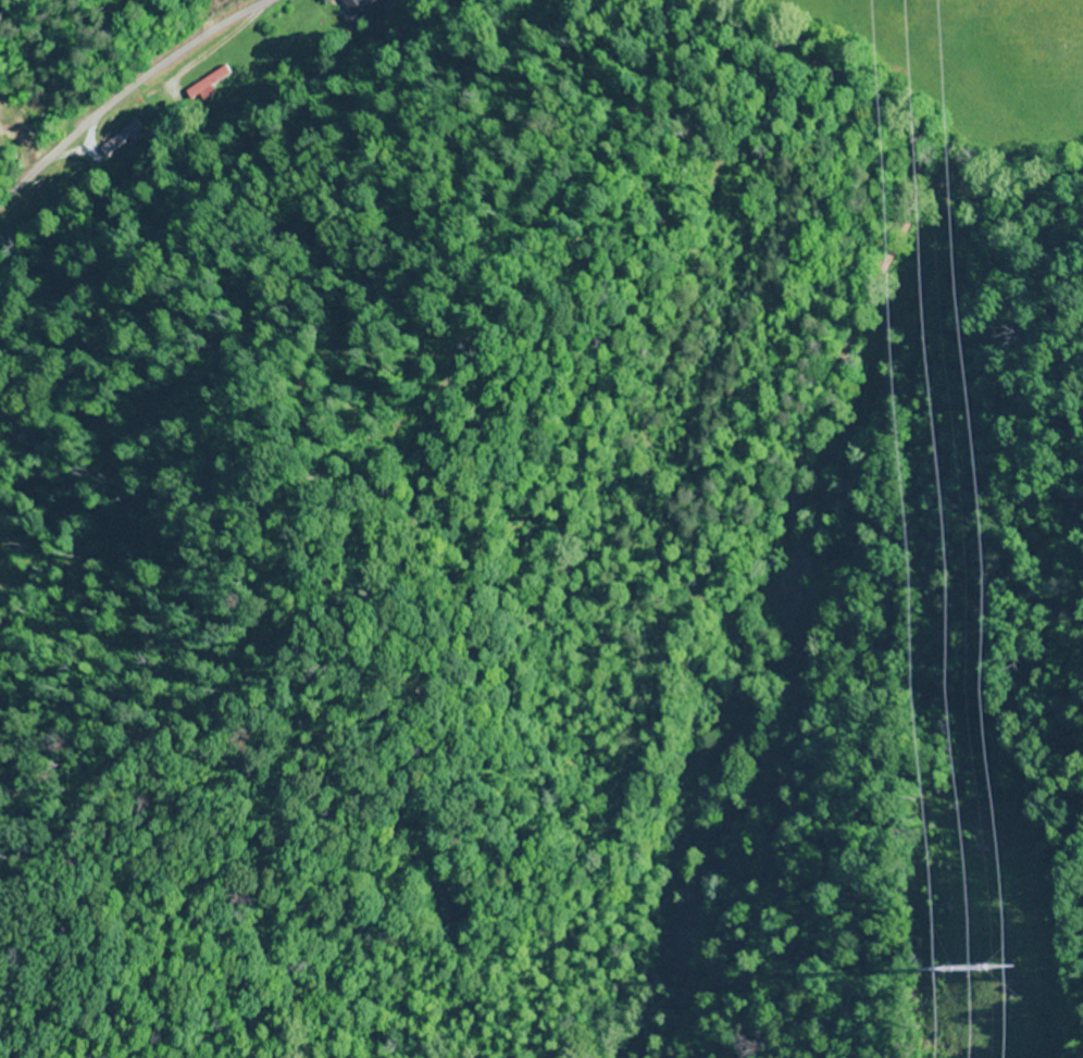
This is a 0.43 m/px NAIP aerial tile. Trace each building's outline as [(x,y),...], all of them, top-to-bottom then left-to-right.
[(392,0),(350,0),(359,17),(392,0)] [(188,92),(195,103),(237,77),(229,65),(188,92)]
